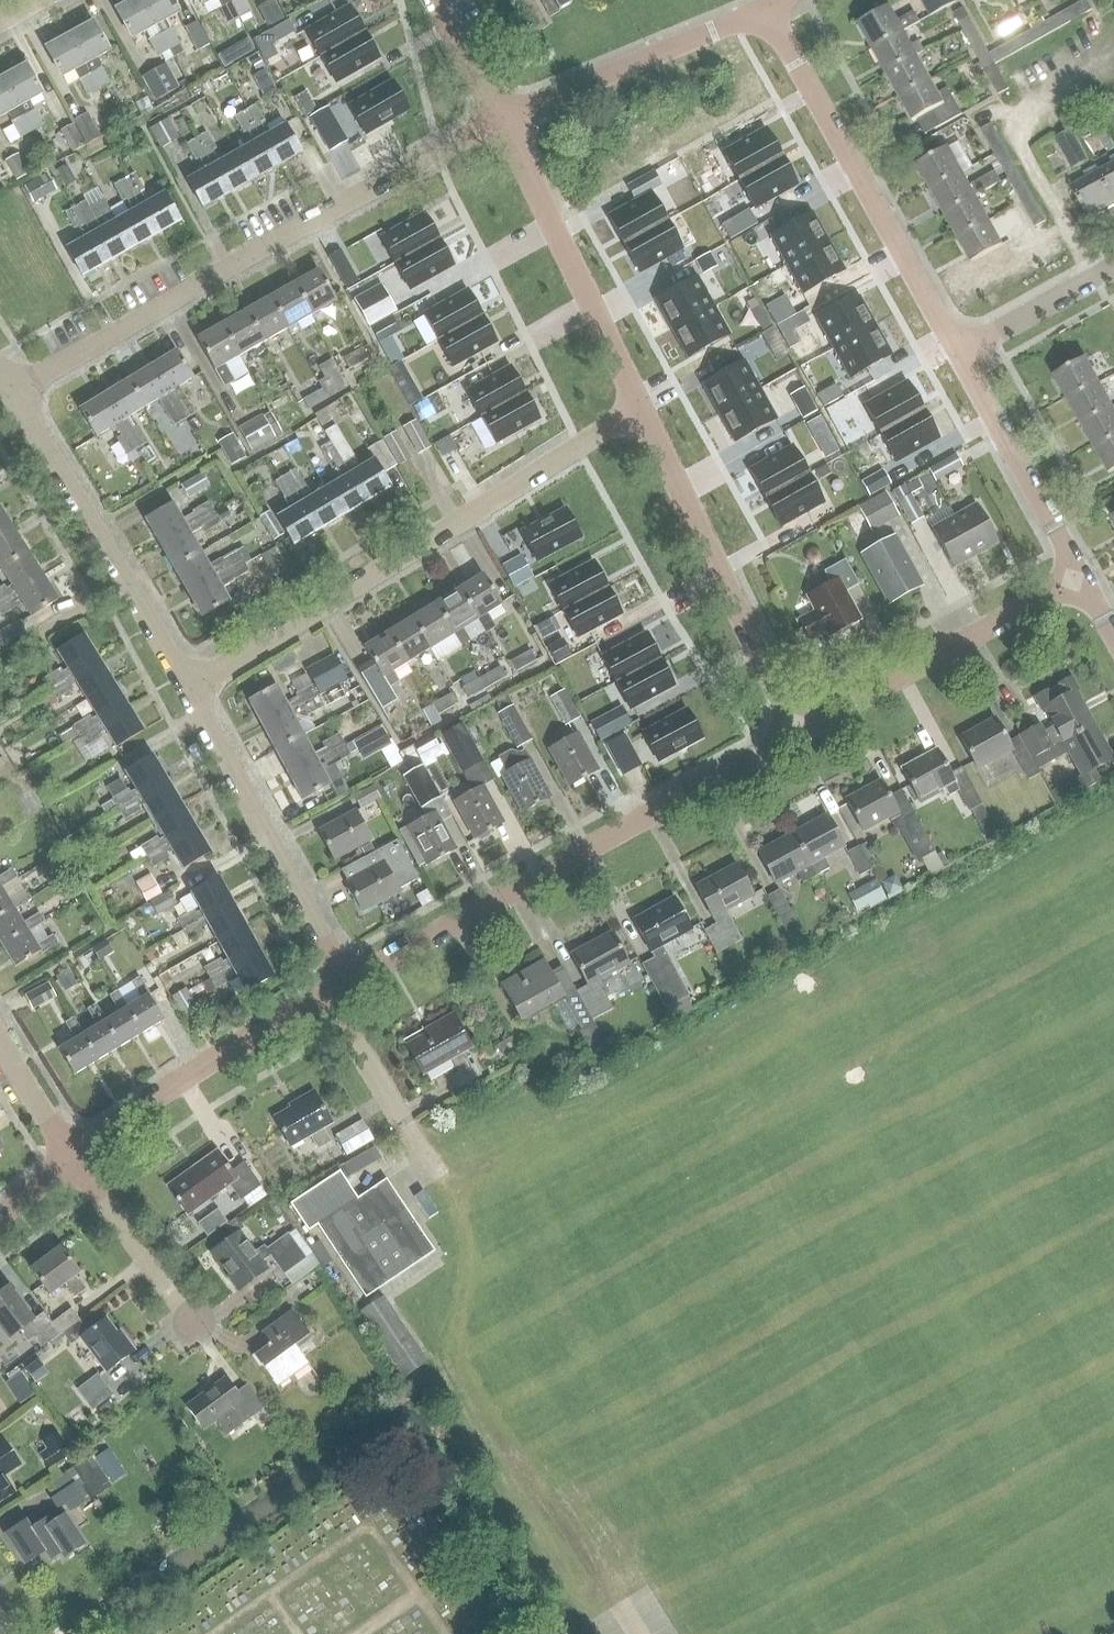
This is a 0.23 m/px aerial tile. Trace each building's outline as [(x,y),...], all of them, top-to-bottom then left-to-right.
[(155,25),(141,0),(133,0),(115,10),(131,38),(143,32),(148,41),(160,35),(155,25)] [(160,35),(171,28),(167,19),(178,13),(171,0),(141,0),(155,25),(160,35)] [(243,0),(235,0),(231,2),(239,18),(250,13),(243,0)] [(272,0),(271,0),(260,6),(270,25),(282,19),(272,0)] [(284,16),(298,9),(293,0),(276,0),(284,16)] [(555,5),(552,0),(550,0),(542,5),(545,11),(555,5)] [(555,5),(558,10),(571,3),(569,0),(552,0),(555,5)] [(955,2),(954,0),(925,0),(922,1),(929,15),(943,8),(955,2)] [(1073,6),(1078,17),(1092,10),(1086,0),(1084,0),(1073,6)] [(536,8),(533,1),(522,7),(526,14),(536,8)] [(227,24),(239,18),(231,2),(219,8),(227,24)] [(559,12),(558,10),(555,5),(545,11),(549,17),(559,12)] [(857,23),(871,48),(903,31),(919,22),(914,11),(898,20),(889,6),(857,23)] [(1055,31),(1078,17),(1073,6),(1049,20),(1055,31)] [(529,20),(540,14),(536,8),(526,14),(529,20)] [(344,14),(300,38),(316,66),(359,41),(344,14)] [(543,20),(540,14),(529,20),(533,26),(543,20)] [(1023,27),(1016,14),(996,26),(1003,38),(1023,27)] [(547,26),(543,20),(533,26),(536,32),(540,30),(547,26)] [(1055,31),(1049,20),(1045,22),(1033,29),(1022,35),(1027,46),(1038,41),(1055,31)] [(184,28),(196,51),(209,45),(196,21),(184,28)] [(92,22),(69,35),(85,64),(99,89),(109,83),(96,58),(108,51),(92,22)] [(169,51),(180,45),(171,28),(160,35),(169,51)] [(903,31),(871,48),(884,72),(916,55),(924,51),(918,40),(911,44),(903,31)] [(264,33),(252,40),(264,62),(276,55),(270,45),(264,33)] [(99,89),(85,64),(69,35),(46,48),(61,77),(73,70),(87,96),(99,89)] [(157,57),(169,51),(160,35),(148,41),(157,57)] [(995,65),(1027,46),(1022,35),(989,54),(994,64),(995,65)] [(254,50),(248,38),(217,56),(224,68),(254,50)] [(930,79),(916,55),(884,72),(898,96),(930,79)] [(372,64),(329,89),(344,115),(387,91),(372,64)] [(1008,89),(995,65),(994,64),(984,70),(998,94),(1008,89)] [(41,94),(25,65),(2,78),(18,107),(31,132),(42,125),(34,110),(33,110),(28,101),(41,94)] [(178,88),(165,65),(141,78),(153,101),(178,88)] [(263,98),(275,91),(264,70),(252,77),(263,98)] [(31,132),(18,107),(2,78),(0,79),(0,116),(7,112),(12,122),(11,122),(20,138),(31,132)] [(938,93),(930,79),(898,96),(912,122),(926,114),(934,129),(961,114),(946,88),(938,93)] [(387,91),(344,115),(359,142),(402,118),(387,91)] [(234,114),(245,108),(238,96),(227,102),(234,114)] [(304,117),(316,110),(311,100),(299,107),(304,117)] [(254,105),(244,111),(276,167),(300,153),(284,125),(265,135),(259,124),(263,121),(254,105)] [(327,107),(309,117),(328,152),(347,141),(327,107)] [(244,111),(233,117),(243,133),(247,131),(253,142),(235,152),(251,181),(276,167),(244,111)] [(85,146),(98,139),(86,116),(73,124),(85,146)] [(178,138),(166,118),(149,129),(160,148),(178,138)] [(784,121),(741,144),(757,173),(800,150),(784,121)] [(85,147),(72,125),(60,132),(73,155),(85,147)] [(1054,138),(1069,166),(1085,157),(1070,130),(1054,138)] [(226,195),(251,181),(235,152),(217,163),(211,151),(215,149),(206,133),(195,139),(226,195)] [(198,158),(205,170),(186,180),(202,209),(226,195),(195,139),(185,144),(194,160),(198,158)] [(930,189),(962,173),(948,147),(916,165),(930,189)] [(681,156),(691,175),(703,168),(693,149),(681,156)] [(800,150),(757,173),(773,202),(816,179),(800,150)] [(28,174),(18,155),(5,162),(16,181),(28,174)] [(1109,158),(1111,163),(1097,171),(1113,202),(1113,155),(1109,158)] [(66,162),(55,169),(64,185),(75,179),(66,162)] [(1086,178),(1071,186),(1089,218),(1113,205),(1113,202),(1097,171),(1095,166),(1083,172),(1086,178)] [(653,171),(626,186),(634,201),(650,192),(661,186),(653,171)] [(962,173),(930,189),(943,214),(976,196),(988,190),(982,180),(970,187),(962,173)] [(23,187),(32,202),(55,189),(46,174),(23,187)] [(133,174),(123,179),(154,236),(180,222),(163,193),(145,203),(138,192),(142,190),(133,174)] [(132,210),(115,220),(132,249),(154,236),(123,179),(113,185),(122,201),(126,199),(132,210)] [(634,201),(607,216),(623,244),(666,221),(650,192),(634,201)] [(976,196),(943,214),(956,237),(988,219),(976,196)] [(103,200),(88,208),(85,201),(75,207),(105,264),(132,249),(115,220),(103,200)] [(830,206),(788,229),(804,258),(846,235),(830,206)] [(105,264),(75,207),(64,213),(73,229),(78,226),(84,238),(66,248),(82,277),(105,264)] [(748,209),(721,224),(729,238),(755,223),(748,209)] [(424,211),(380,235),(395,262),(439,238),(424,211)] [(1002,245),(988,219),(956,237),(970,263),(1002,245)] [(666,221),(623,244),(639,273),(682,250),(666,221)] [(846,235),(804,258),(820,287),(862,264),(846,235)] [(439,238),(395,262),(411,289),(454,265),(439,238)] [(707,252),(694,259),(700,270),(713,262),(707,252)] [(318,269),(293,283),(312,316),(336,302),(318,269)] [(350,269),(339,276),(345,288),(357,281),(350,269)] [(697,276),(654,300),(670,329),(713,305),(697,276)] [(293,283),(269,297),(287,330),(312,316),(293,283)] [(467,287),(423,312),(439,339),(482,314),(467,287)] [(877,290),(834,314),(850,343),(893,319),(877,290)] [(380,320),(395,311),(387,296),(375,303),(368,291),(354,298),(370,326),(380,320)] [(263,343),(287,330),(269,297),(245,310),(263,343)] [(788,302),(768,313),(776,326),(787,319),(795,315),(788,302)] [(713,305),(670,329),(686,358),(729,334),(713,305)] [(759,306),(750,311),(755,321),(764,316),(759,306)] [(245,310),(220,324),(239,357),(263,343),(245,310)] [(482,314),(439,339),(454,365),(497,341),(482,314)] [(787,319),(776,326),(782,337),(793,330),(787,319)] [(893,319),(850,343),(866,372),(909,348),(893,319)] [(380,320),(370,326),(378,341),(389,335),(380,320)] [(760,333),(753,321),(729,334),(736,347),(760,333)] [(225,365),(239,357),(220,324),(196,338),(223,387),(234,381),(225,365)] [(762,332),(760,333),(766,344),(776,338),(771,327),(762,332)] [(349,369),(368,358),(362,348),(343,359),(349,369)] [(175,351),(151,366),(184,420),(195,414),(178,387),(192,378),(175,351)] [(1099,381),(1085,357),(1053,375),(1067,399),(1099,381)] [(392,365),(388,367),(399,387),(411,380),(400,361),(392,365)] [(744,361),(701,384),(717,413),(760,390),(744,361)] [(510,364),(467,388),(482,415),(525,391),(510,364)] [(151,366),(127,380),(144,407),(157,399),(174,426),(184,420),(151,366)] [(324,378),(317,382),(319,385),(321,389),(326,399),(347,387),(343,379),(341,377),(341,376),(338,371),(324,378)] [(923,375),(881,399),(897,428),(939,404),(923,375)] [(127,380),(104,394),(120,422),(137,449),(147,443),(137,426),(132,429),(126,418),(144,407),(127,380)] [(1112,406),(1099,381),(1067,399),(1080,424),(1112,406)] [(835,384),(816,395),(822,407),(841,396),(835,384)] [(321,389),(303,400),(308,409),(326,399),(321,389)] [(760,390),(717,413),(733,442),(776,419),(760,390)] [(525,391),(482,415),(497,442),(540,418),(525,391)] [(121,436),(116,439),(126,456),(137,449),(120,422),(104,394),(79,409),(96,437),(115,425),(121,436)] [(420,421),(433,413),(426,399),(412,407),(420,421)] [(810,399),(795,407),(801,418),(816,410),(810,399)] [(839,403),(828,409),(835,421),(846,415),(839,403)] [(939,404),(897,428),(912,457),(955,433),(939,404)] [(1113,436),(1113,409),(1112,406),(1080,424),(1094,448),(1113,436)] [(281,433),(270,413),(270,412),(262,416),(261,414),(238,427),(251,450),(281,433)] [(819,416),(805,424),(815,441),(828,434),(819,416)] [(414,420),(402,427),(418,454),(430,448),(414,420)] [(334,426),(325,431),(334,446),(333,447),(365,503),(390,488),(373,459),(359,468),(334,426)] [(395,431),(383,438),(399,465),(410,458),(395,431)] [(218,442),(230,465),(244,458),(232,434),(218,442)] [(449,435),(433,444),(440,456),(456,448),(449,435)] [(1094,448),(1108,473),(1113,470),(1113,436),(1094,448)] [(296,438),(283,446),(287,453),(300,446),(296,438)] [(396,465),(381,440),(368,449),(383,473),(396,465)] [(791,445),(748,469),(765,498),(807,474),(791,445)] [(343,478),(324,489),(340,518),(365,503),(333,447),(322,453),(332,469),(336,466),(343,478)] [(928,469),(935,482),(962,466),(955,453),(928,469)] [(826,465),(815,471),(819,479),(830,473),(826,465)] [(295,469),(284,475),(317,531),(340,518),(324,489),(311,496),(295,469)] [(208,485),(202,473),(180,486),(187,497),(208,485)] [(875,473),(861,481),(869,495),(883,488),(875,473)] [(807,474),(765,498),(781,527),(823,503),(807,474)] [(284,475),(275,481),(284,497),(282,498),(289,509),(276,517),(293,545),(317,531),(284,475)] [(917,478),(905,485),(910,493),(922,487),(917,478)] [(908,494),(903,485),(892,491),(910,524),(922,518),(909,493),(908,494)] [(872,531),(899,516),(884,491),(858,507),(872,531)] [(158,544),(187,528),(214,513),(208,502),(191,512),(194,517),(183,523),(172,503),(144,520),(158,544)] [(976,504),(954,516),(975,555),(998,543),(976,504)] [(562,508),(519,533),(535,560),(578,536),(562,508)] [(12,529),(0,509),(0,536),(12,529)] [(269,511),(259,517),(273,540),(283,534),(269,511)] [(201,553),(190,534),(201,529),(203,533),(220,523),(214,513),(187,528),(158,544),(173,569),(201,553)] [(931,529),(953,568),(975,555),(954,516),(931,529)] [(12,529),(0,536),(0,569),(27,552),(12,529)] [(877,581),(876,584),(881,594),(885,595),(887,598),(917,581),(893,537),(863,554),(877,581)] [(242,561),(244,564),(250,560),(242,546),(236,550),(238,555),(242,561)] [(186,592),(214,576),(242,561),(238,555),(236,550),(221,559),(220,558),(208,565),(201,553),(173,569),(186,592)] [(11,586),(6,589),(4,585),(0,588),(0,602),(41,575),(27,552),(0,569),(11,586)] [(502,565),(514,587),(532,577),(520,555),(502,565)] [(591,559),(548,583),(563,610),(606,586),(591,559)] [(859,619),(844,592),(858,584),(844,559),(823,571),(829,583),(806,596),(815,611),(798,620),(809,640),(825,631),(829,636),(859,619)] [(229,601),(221,588),(232,582),(232,581),(248,571),(242,561),(214,576),(186,592),(201,617),(229,601)] [(482,574),(458,589),(477,620),(485,634),(494,628),(486,614),(501,605),(482,574)] [(41,575),(0,602),(0,614),(1,615),(17,605),(14,602),(19,599),(30,617),(57,600),(41,575)] [(606,586),(563,610),(578,637),(621,613),(606,586)] [(477,620),(458,589),(434,603),(453,635),(461,647),(470,642),(462,629),(477,620)] [(434,603),(411,618),(430,649),(453,635),(434,603)] [(553,617),(533,628),(536,633),(540,640),(559,629),(553,617)] [(406,664),(430,649),(411,618),(387,632),(406,664)] [(27,634),(19,620),(0,630),(0,649),(27,634)] [(644,630),(601,654),(616,681),(659,657),(644,630)] [(372,662),(357,670),(381,710),(397,700),(389,687),(398,682),(392,672),(406,664),(387,632),(363,647),(372,662)] [(83,635),(56,652),(67,669),(62,673),(60,669),(44,679),(50,689),(98,659),(83,635)] [(560,640),(546,647),(555,663),(568,655),(560,640)] [(510,661),(516,671),(535,661),(529,650),(510,661)] [(333,656),(305,671),(312,685),(318,696),(346,680),(333,656)] [(659,657),(616,681),(631,708),(674,684),(659,657)] [(114,684),(98,659),(50,689),(56,699),(72,689),(70,686),(75,682),(87,701),(114,684)] [(487,687),(505,677),(500,667),(480,677),(487,687)] [(1031,729),(1018,735),(1031,759),(1062,741),(1092,725),(1075,693),(1080,691),(1072,676),(1033,698),(1040,710),(1044,708),(1056,730),(1046,736),(1039,724),(1031,729)] [(467,698),(487,687),(480,677),(461,688),(467,698)] [(91,720),(89,717),(73,726),(79,736),(127,706),(114,684),(87,701),(96,717),(91,720)] [(285,702),(276,686),(248,701),(261,726),(289,711),(318,696),(312,685),(294,695),(295,697),(285,702)] [(340,687),(324,695),(329,705),(345,697),(340,687)] [(579,719),(565,690),(551,697),(565,726),(579,719)] [(51,693),(38,701),(39,702),(43,709),(44,710),(57,702),(51,693)] [(451,693),(432,704),(438,714),(457,704),(451,693)] [(505,695),(494,701),(496,705),(500,712),(511,706),(507,698),(505,695)] [(303,736),(293,718),(303,713),(305,716),(323,707),(318,696),(289,711),(261,726),(275,751),(303,736)] [(142,731),(127,706),(79,736),(85,746),(101,737),(99,733),(104,730),(115,748),(142,731)] [(500,712),(498,714),(517,748),(531,741),(511,706),(500,712)] [(687,707),(644,731),(660,759),(703,734),(687,707)] [(1031,759),(1018,735),(1007,741),(994,719),(959,738),(976,768),(1010,749),(1027,779),(1039,773),(1038,770),(1036,768),(1031,759)] [(440,732),(451,751),(460,747),(471,767),(483,760),(461,720),(440,732)] [(1092,725),(1062,741),(1031,759),(1036,768),(1067,751),(1081,775),(1081,776),(1093,769),(1111,759),(1092,725)] [(380,727),(369,734),(378,750),(390,744),(380,727)] [(275,751),(287,775),(316,760),(344,745),(338,734),(321,744),(323,749),(313,754),(303,736),(275,751)] [(548,749),(569,786),(597,770),(577,734),(548,749)] [(316,760),(287,775),(301,800),(329,785),(322,771),(350,756),(344,745),(316,760)] [(937,794),(935,790),(943,786),(948,795),(957,791),(968,811),(980,804),(960,767),(949,774),(936,750),(901,769),(920,803),(937,794)] [(521,812),(549,797),(529,760),(528,760),(523,751),(518,753),(510,751),(498,757),(499,759),(489,765),(497,778),(501,775),(521,812)] [(112,799),(118,809),(167,780),(152,756),(124,772),(135,790),(130,793),(128,790),(112,799)] [(10,776),(3,764),(0,765),(0,782),(10,776)] [(403,777),(420,807),(439,797),(422,766),(403,777)] [(1081,775),(1050,792),(1057,805),(1099,781),(1093,769),(1081,776),(1081,775)] [(143,803),(154,821),(182,805),(167,780),(118,809),(124,819),(140,810),(138,806),(143,803)] [(880,781),(845,800),(862,830),(888,816),(890,821),(899,816),(880,781)] [(353,796),(360,809),(380,798),(373,786),(353,796)] [(489,833),(488,831),(502,823),(482,786),(454,802),(474,839),(476,837),(477,839),(480,840),(488,836),(489,833)] [(146,856),(195,828),(182,805),(154,821),(164,838),(158,841),(156,837),(140,847),(146,856)] [(318,831),(333,859),(370,839),(355,811),(318,831)] [(455,849),(434,812),(400,831),(399,830),(398,831),(418,868),(419,867),(419,866),(425,862),(426,865),(455,849)] [(922,859),(934,852),(913,814),(901,820),(922,859)] [(792,834),(808,864),(814,876),(828,868),(822,857),(843,846),(826,815),(792,834)] [(210,852),(195,828),(146,856),(152,867),(168,857),(166,854),(171,851),(182,869),(210,852)] [(814,876),(808,864),(792,834),(758,853),(774,883),(796,871),(802,882),(814,876)] [(368,870),(346,882),(361,911),(388,896),(398,891),(398,889),(418,878),(397,839),(362,859),(368,870)] [(859,876),(871,869),(858,846),(846,853),(859,876)] [(62,850),(54,855),(58,861),(66,856),(62,850)] [(59,864),(44,873),(50,883),(65,874),(59,864)] [(752,895),(736,865),(695,887),(712,917),(715,924),(703,930),(716,954),(741,940),(725,910),(752,895)] [(0,887),(16,877),(11,869),(0,876),(0,887)] [(902,888),(894,875),(881,882),(888,896),(902,888)] [(177,920),(182,929),(232,902),(218,877),(190,893),(200,911),(195,914),(193,911),(177,920)] [(154,881),(139,889),(145,900),(160,893),(154,881)] [(12,907),(14,909),(30,899),(25,891),(9,901),(0,887),(0,915),(12,907)] [(766,896),(787,935),(800,928),(778,889),(766,896)] [(176,904),(169,892),(149,903),(157,915),(176,904)] [(688,995),(660,945),(690,929),(673,899),(633,921),(649,951),(653,958),(640,965),(664,1008),(688,995)] [(245,926),(232,902),(182,929),(188,940),(204,931),(202,928),(208,925),(217,942),(245,926)] [(14,909),(12,907),(0,915),(0,944),(0,945),(26,929),(27,931),(43,921),(38,913),(22,923),(14,909)] [(222,963),(220,959),(204,968),(209,979),(259,951),(245,926),(217,942),(227,960),(222,963)] [(14,967),(39,952),(41,954),(57,943),(52,935),(36,945),(27,931),(26,929),(0,945),(14,967)] [(587,985),(575,992),(591,1020),(612,1009),(596,980),(627,963),(611,933),(571,955),(587,985)] [(98,960),(113,951),(105,939),(91,948),(98,960)] [(273,976),(259,951),(209,979),(210,979),(215,989),(231,980),(229,976),(234,973),(245,992),(273,976)] [(593,1023),(591,1020),(575,992),(561,966),(549,973),(543,962),(501,985),(520,1019),(562,996),(581,1030),(577,1031),(591,1056),(606,1048),(593,1023)] [(68,969),(55,976),(65,992),(77,985),(68,969)] [(141,999),(127,1007),(125,1008),(141,1034),(163,1020),(147,995),(149,994),(139,977),(131,982),(141,999)] [(209,979),(200,983),(206,994),(215,989),(210,979),(209,979)] [(55,995),(48,982),(24,996),(31,1009),(55,995)] [(199,1010),(191,997),(186,988),(172,996),(184,1018),(199,1010)] [(118,1047),(138,1035),(141,1034),(125,1008),(127,1007),(117,991),(109,996),(119,1012),(105,1021),(103,1022),(118,1047)] [(83,1034),(80,1035),(96,1061),(118,1047),(103,1022),(105,1021),(95,1004),(87,1009),(97,1026),(83,1034)] [(474,1063),(470,1065),(462,1051),(471,1046),(453,1013),(432,1025),(434,1029),(405,1046),(421,1075),(450,1058),(458,1072),(451,1076),(458,1088),(481,1075),(474,1063)] [(73,1075),(96,1061),(80,1035),(83,1034),(73,1018),(65,1023),(74,1039),(58,1049),(73,1075)] [(297,1104),(273,1118),(290,1146),(309,1135),(317,1149),(330,1142),(322,1128),(330,1123),(313,1092),(295,1102),(297,1104)] [(372,1140),(361,1120),(334,1135),(345,1155),(372,1140)] [(380,1157),(373,1145),(337,1164),(345,1177),(380,1157)] [(231,1171),(216,1150),(166,1186),(187,1215),(229,1184),(240,1200),(260,1186),(243,1162),(231,1171)] [(293,1203),(309,1230),(317,1225),(365,1298),(378,1289),(433,1252),(386,1179),(357,1198),(340,1172),(293,1203)] [(220,1205),(199,1221),(210,1235),(230,1219),(220,1205)] [(243,1227),(236,1217),(227,1223),(234,1233),(243,1227)] [(239,1289),(265,1270),(260,1262),(269,1255),(283,1274),(306,1257),(287,1233),(266,1248),(263,1245),(253,1253),(237,1232),(211,1252),(239,1289)] [(331,1260),(318,1239),(308,1246),(322,1266),(331,1260)] [(85,1288),(74,1275),(78,1272),(59,1248),(31,1269),(49,1294),(64,1282),(75,1296),(85,1288)] [(51,1323),(46,1316),(34,1326),(31,1321),(33,1320),(8,1287),(0,1292),(0,1327),(8,1338),(18,1331),(27,1342),(39,1332),(48,1344),(60,1334),(51,1323)] [(71,1308),(51,1323),(60,1334),(79,1320),(71,1308)] [(311,1338),(291,1311),(268,1328),(275,1338),(253,1354),(276,1386),(307,1363),(297,1349),(311,1338)] [(106,1371),(134,1350),(125,1338),(121,1342),(104,1319),(80,1337),(106,1371)] [(35,1382),(48,1372),(37,1358),(24,1368),(35,1382)] [(107,1388),(97,1374),(76,1390),(86,1404),(102,1391),(107,1388)] [(203,1428),(214,1420),(225,1434),(263,1407),(245,1383),(235,1392),(224,1378),(186,1406),(203,1428)] [(102,1391),(86,1404),(92,1411),(108,1399),(102,1391)] [(72,1453),(61,1438),(38,1453),(48,1469),(72,1453)] [(18,1463),(2,1439),(0,1440),(0,1502),(14,1492),(2,1474),(18,1463)] [(106,1449),(94,1457),(100,1466),(111,1458),(106,1449)] [(66,1470),(87,1501),(104,1490),(91,1470),(97,1466),(89,1455),(66,1470)] [(25,1521),(4,1535),(24,1564),(43,1551),(49,1559),(60,1552),(63,1557),(83,1544),(64,1515),(48,1525),(45,1519),(30,1529),(25,1521)] [(439,1560),(424,1571),(440,1593),(455,1582),(439,1560)]
